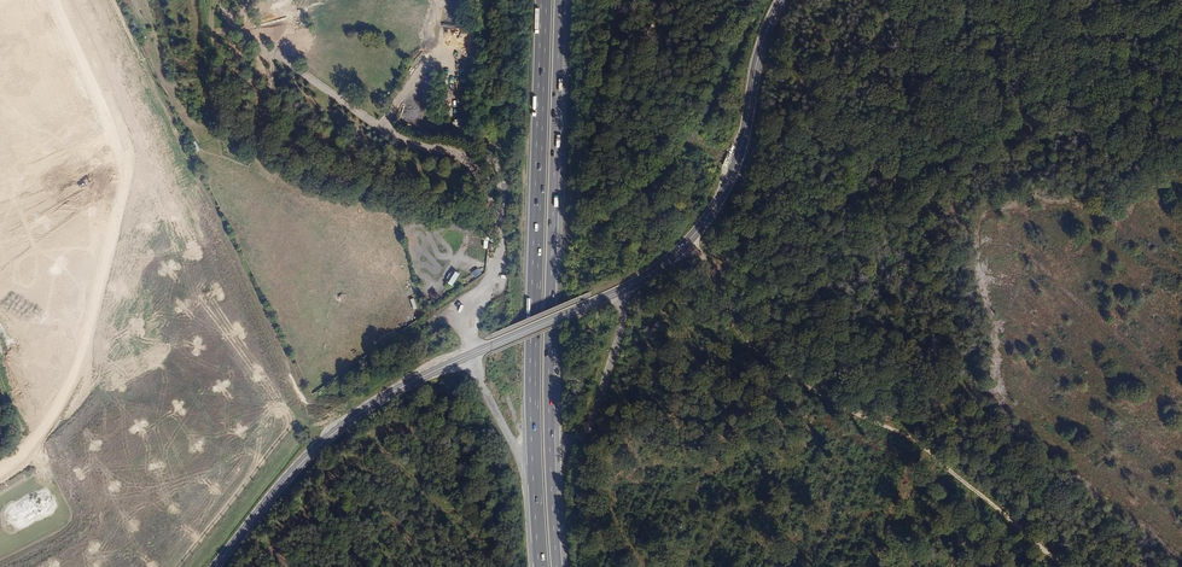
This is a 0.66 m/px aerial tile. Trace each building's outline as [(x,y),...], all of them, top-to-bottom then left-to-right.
[(471,273),(475,278),(482,273),(478,268),(471,273)] [(453,286),(459,273),(454,271),(449,284),(453,286)]
